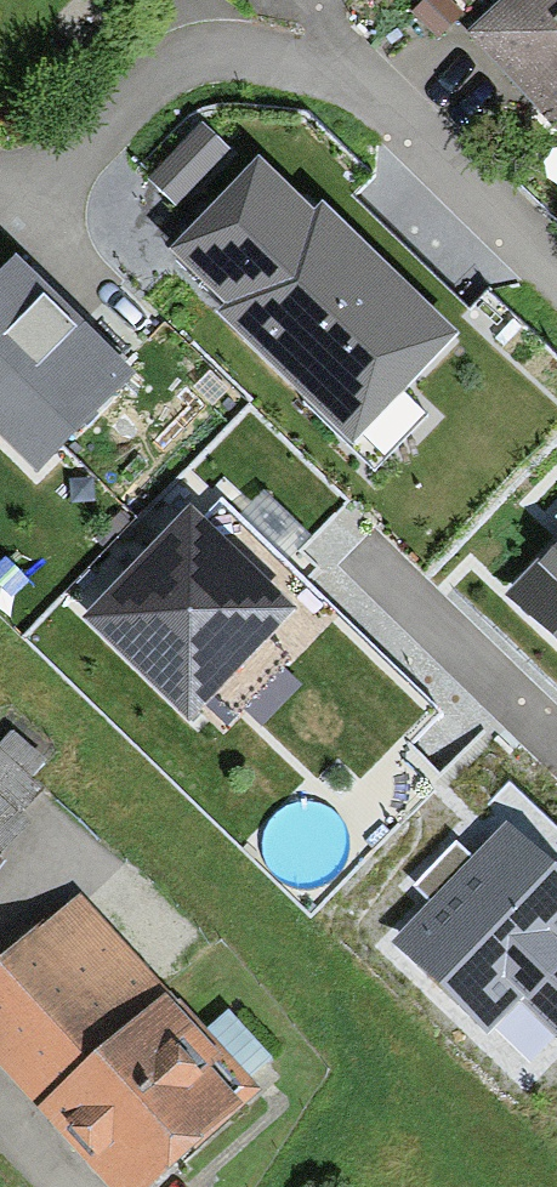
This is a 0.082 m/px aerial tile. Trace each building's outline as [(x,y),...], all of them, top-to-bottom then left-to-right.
[(473,34),(556,126),(556,0),(511,0),(473,34)] [(148,169),(179,211),(239,167),(208,125),(148,169)] [(354,450),(457,348),(266,157),(163,258),(354,450)] [(15,278),(0,294),(0,438),(38,474),(125,383),(15,278)] [(146,557),(123,536),(61,604),(197,726),(298,614),(186,513),(146,557)] [(556,648),(556,530),(500,604),(556,648)] [(535,1082),(556,1058),(556,877),(506,830),(479,859),(461,843),(376,936),(535,1082)] [(0,974),(0,1054),(120,1186),(151,1186),(255,1093),(81,901),(0,974)]
